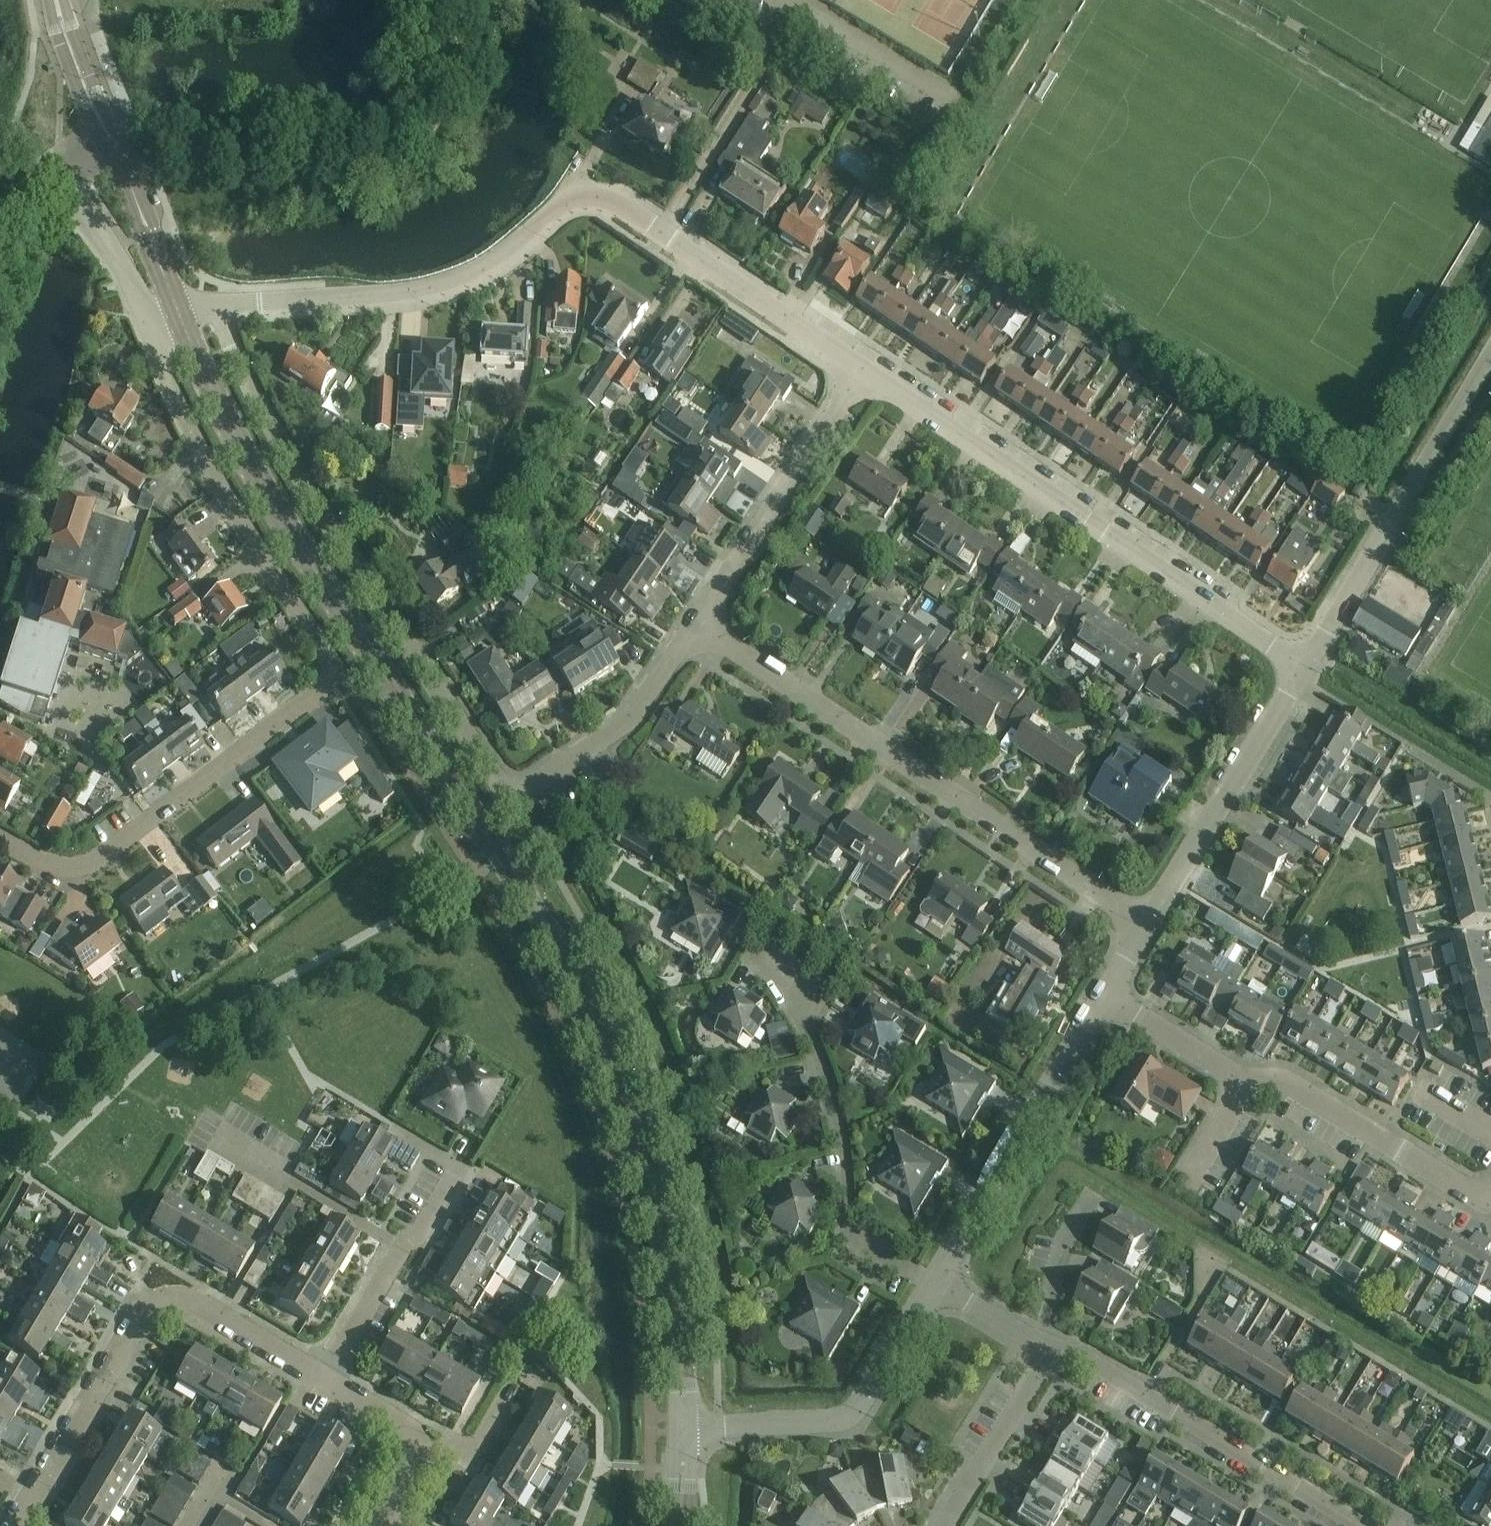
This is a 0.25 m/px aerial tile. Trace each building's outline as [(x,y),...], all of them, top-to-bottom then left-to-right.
[(741,39),(764,4),(758,0),(681,0),(741,39)] [(645,35),(654,22),(641,14),(633,26),(645,35)] [(657,99),(663,89),(656,85),(663,74),(641,60),(628,82),(657,99)] [(658,113),(646,105),(626,135),(628,136),(632,144),(640,144),(660,157),(680,127),(670,120),(673,115),(661,107),(658,113)] [(764,167),(758,163),(770,146),(769,139),(762,134),(767,126),(751,116),(726,155),(725,155),(718,165),(719,169),(725,173),(729,172),(733,175),(720,195),(748,213),(744,219),(756,227),(760,221),(765,224),(776,208),(787,190),(772,180),(774,178),(770,166),(764,167)] [(1470,156),(1490,169),(1490,122),(1470,156)] [(840,232),(851,216),(853,212),(863,196),(855,192),(833,228),(840,232)] [(811,254),(822,237),(825,231),(819,228),(830,212),(805,196),(792,218),(781,234),(811,254)] [(886,221),(892,212),(873,198),(867,208),(886,221)] [(875,257),(882,247),(872,240),(865,250),(875,257)] [(847,296),(869,263),(846,248),(834,268),(825,282),(847,296)] [(892,280),(900,285),(907,274),(900,269),(892,280)] [(915,279),(907,274),(900,285),(908,290),(915,279)] [(577,316),(580,282),(560,280),(559,296),(550,295),(546,335),(556,336),(576,338),(577,316)] [(878,316),(893,294),(872,280),(857,302),(878,316)] [(927,317),(914,308),(898,330),(919,344),(934,322),(941,312),(948,301),(954,293),(958,285),(952,280),(947,288),(927,317)] [(633,328),(634,329),(637,325),(648,308),(621,290),(618,293),(602,283),(594,295),(590,301),(606,311),(608,312),(594,333),(619,348),(633,328)] [(998,334),(1018,305),(1016,303),(1020,297),(1015,293),(999,315),(998,314),(960,371),(981,386),(996,364),(987,358),(994,348),(990,345),(997,335),(998,334)] [(898,330),(914,308),(893,294),(878,316),(898,330)] [(956,307),(948,301),(941,312),(941,313),(949,318),(956,307)] [(530,334),(530,326),(532,305),(520,305),(518,333),(485,330),(482,358),(513,361),(513,365),(528,367),(531,334),(530,334)] [(960,371),(998,314),(991,310),(974,335),(972,333),(965,343),(955,336),(940,358),(960,371)] [(729,315),(722,327),(732,333),(739,322),(729,315)] [(955,336),(935,322),(934,322),(919,344),(940,358),(955,336)] [(673,388),(694,356),(686,351),(694,339),(672,325),(661,341),(654,352),(659,355),(648,371),(673,388)] [(1033,362),(1046,344),(1033,335),(1020,354),(1033,362)] [(546,363),(548,344),(538,344),(537,362),(546,363)] [(1105,364),(1109,356),(1096,347),(1091,355),(1105,364)] [(1057,373),(1067,357),(1056,349),(1046,365),(1039,376),(1032,386),(1032,385),(1017,407),(1037,421),(1052,400),(1044,394),(1050,383),(1047,381),(1054,370),(1057,373)] [(402,378),(399,427),(422,428),(423,412),(416,411),(417,400),(431,400),(451,401),(453,368),(454,352),(428,350),(426,350),(425,360),(425,364),(417,364),(417,375),(416,379),(402,378)] [(297,352),(281,377),(295,386),(297,382),(311,390),(308,395),(321,404),(328,393),(332,395),(339,384),(346,389),(352,380),(312,354),(310,357),(302,352),(301,354),(297,352)] [(612,385),(627,362),(614,354),(599,376),(612,385)] [(476,368),(476,359),(466,358),(465,367),(476,368)] [(1039,376),(1046,365),(1039,361),(1032,371),(1039,376)] [(626,393),(640,372),(629,365),(615,386),(626,393)] [(1017,407),(1032,385),(1011,371),(996,393),(1017,407)] [(762,386),(742,372),(731,389),(744,397),(738,406),(761,421),(777,397),(783,401),(792,388),(770,374),(762,386)] [(376,430),(391,431),(394,383),(379,382),(376,430)] [(1080,404),(1087,393),(1079,388),(1072,399),(1080,404)] [(139,405),(118,391),(113,399),(101,391),(99,395),(95,395),(89,405),(91,408),(88,412),(99,420),(87,438),(101,447),(113,429),(124,436),(134,421),(129,418),(139,405)] [(1087,393),(1080,404),(1087,409),(1095,398),(1087,393)] [(1058,435),(1073,414),(1052,400),(1037,421),(1058,435)] [(759,459),(770,442),(754,431),(761,421),(738,406),(720,433),(759,459)] [(1128,420),(1121,431),(1128,437),(1135,426),(1144,413),(1136,408),(1128,420)] [(699,436),(707,424),(685,410),(677,422),(694,433),(699,436)] [(694,433),(677,422),(665,414),(657,426),(686,445),(694,433)] [(1079,449),(1094,428),(1073,414),(1058,435),(1079,449)] [(1121,415),(1113,427),(1121,431),(1128,420),(1121,415)] [(1100,464),(1114,442),(1094,428),(1079,449),(1100,464)] [(693,474),(687,483),(709,498),(726,473),(734,478),(742,465),(726,454),(721,451),(706,441),(698,452),(692,448),(692,449),(681,466),(693,474)] [(1120,478),(1132,461),(1135,456),(1114,442),(1100,464),(1120,478)] [(1225,503),(1256,456),(1249,451),(1234,473),(1223,489),(1216,498),(1209,508),(1194,531),(1215,545),(1230,522),(1221,517),(1228,506),(1225,503)] [(1175,471),(1183,460),(1176,455),(1168,466),(1175,471)] [(110,456),(104,465),(118,474),(117,475),(133,487),(139,491),(147,480),(141,476),(110,456)] [(892,478),(866,460),(850,483),(891,511),(909,485),(894,475),(892,478)] [(1189,464),(1183,460),(1175,471),(1183,476),(1190,465),(1189,464)] [(1153,503),(1168,480),(1147,467),(1132,489),(1153,503)] [(467,486),(469,471),(451,468),(448,484),(467,486)] [(635,485),(638,480),(625,471),(613,489),(632,501),(641,489),(635,485)] [(703,507),(709,498),(687,483),(679,478),(661,504),(670,510),(691,524),(708,535),(719,518),(703,507)] [(1295,478),(1288,489),(1300,497),(1308,486),(1295,478)] [(1174,517),(1189,494),(1168,480),(1153,503),(1174,517)] [(1322,480),(1318,488),(1312,498),(1334,511),(1340,502),(1345,493),(1322,480)] [(1216,498),(1223,489),(1215,483),(1208,493),(1216,498)] [(1358,485),(1352,496),(1360,500),(1366,489),(1358,485)] [(126,551),(133,532),(91,518),(96,503),(63,493),(47,543),(52,545),(46,564),(41,562),(35,578),(45,581),(36,609),(29,606),(22,629),(20,628),(0,689),(0,691),(2,692),(0,696),(0,704),(18,717),(43,724),(51,697),(69,639),(80,643),(77,653),(113,665),(114,665),(126,669),(140,658),(126,639),(87,626),(85,627),(75,624),(86,589),(111,597),(126,551)] [(150,513),(154,502),(142,494),(136,509),(150,513)] [(1209,508),(1189,494),(1174,517),(1194,531),(1209,508)] [(841,520),(850,506),(839,499),(830,513),(841,520)] [(942,559),(962,528),(937,510),(940,506),(930,499),(915,521),(925,528),(916,541),(942,559)] [(1257,526),(1265,515),(1257,510),(1250,520),(1249,521),(1257,526)] [(1265,515),(1257,526),(1251,536),(1236,559),(1256,573),(1267,556),(1271,550),(1258,541),(1273,521),(1265,515)] [(1251,536),(1230,522),(1215,545),(1236,559),(1251,536)] [(659,536),(640,523),(629,541),(642,550),(636,559),(658,574),(675,548),(683,554),(692,541),(667,524),(659,536)] [(188,533),(181,524),(165,536),(171,545),(169,546),(176,555),(179,553),(196,576),(213,564),(189,532),(188,533)] [(473,545),(472,543),(480,538),(466,529),(463,531),(460,527),(454,531),(439,542),(453,561),(443,568),(441,565),(434,570),(427,575),(426,574),(423,574),(419,577),(418,580),(419,581),(417,582),(436,608),(453,597),(459,592),(460,592),(459,591),(466,586),(467,588),(469,587),(468,585),(480,576),(462,552),(473,545)] [(989,546),(962,528),(942,559),(968,577),(977,563),(988,570),(1003,549),(992,542),(989,546)] [(1269,578),(1266,582),(1278,591),(1281,586),(1294,594),(1323,549),(1296,532),(1280,557),(1282,558),(1268,577),(1269,578)] [(522,553),(527,546),(514,536),(509,543),(522,553)] [(1018,618),(1022,612),(1042,582),(1016,564),(1019,559),(1009,553),(998,570),(995,574),(1005,581),(995,594),(999,597),(996,603),(1018,618)] [(562,565),(543,555),(538,564),(569,582),(584,592),(592,580),(577,570),(564,562),(562,565)] [(651,620),(669,594),(652,583),(658,574),(636,559),(619,585),(618,585),(647,604),(641,614),(651,620)] [(825,585),(806,572),(809,567),(798,560),(781,586),(791,593),(788,598),(826,623),(837,607),(858,577),(840,564),(825,585)] [(1386,571),(1378,585),(1403,600),(1396,610),(1410,619),(1417,607),(1432,616),(1440,603),(1386,571)] [(647,604),(618,585),(619,585),(607,577),(601,586),(592,580),(584,592),(625,619),(633,608),(641,614),(647,604)] [(182,582),(169,591),(177,601),(189,591),(182,582)] [(1069,599),(1042,582),(1022,612),(1048,630),(1057,616),(1067,623),(1081,602),(1071,595),(1069,599)] [(222,627),(231,620),(247,608),(229,585),(204,604),(222,627)] [(190,620),(202,610),(192,597),(169,615),(177,625),(188,617),(190,620)] [(889,620),(874,611),(879,603),(869,597),(858,613),(869,620),(854,641),(880,659),(907,618),(895,610),(889,620)] [(1446,626),(1458,608),(1458,607),(1448,601),(1406,670),(1413,674),(1416,676),(1425,660),(1426,660),(1437,642),(1437,641),(1446,626)] [(1411,629),(1371,604),(1357,627),(1397,652),(1411,629)] [(1076,622),(1073,628),(1083,634),(1076,645),(1078,647),(1073,655),(1097,671),(1102,663),(1122,633),(1096,616),(1098,613),(1087,606),(1076,622)] [(973,627),(976,623),(963,614),(960,618),(973,627)] [(934,636),(908,618),(908,619),(907,618),(880,659),(907,677),(922,655),(932,662),(949,636),(939,629),(934,636)] [(578,652),(597,681),(620,666),(612,654),(624,647),(616,635),(613,630),(612,628),(599,637),(592,626),(571,640),(571,641),(575,648),(578,652)] [(1150,652),(1122,633),(1102,663),(1128,680),(1125,685),(1139,695),(1149,681),(1146,679),(1161,656),(1152,649),(1150,652)] [(960,712),(981,681),(972,676),(975,671),(963,663),(968,655),(953,645),(933,674),(943,680),(934,695),(960,712)] [(514,681),(494,650),(470,666),(480,682),(482,680),(491,695),(489,697),(508,726),(558,694),(556,690),(542,669),(539,664),(514,681)] [(288,676),(269,651),(249,666),(242,658),(231,666),(252,694),(262,686),(267,692),(288,676)] [(553,662),(542,669),(556,690),(566,684),(574,696),(597,681),(578,652),(556,667),(553,662)] [(1398,665),(1389,680),(1404,689),(1413,674),(1406,670),(1398,665)] [(252,694),(231,666),(234,670),(223,678),(220,675),(208,684),(214,691),(206,697),(226,723),(247,707),(242,701),(252,694)] [(981,681),(960,712),(987,731),(997,717),(1006,723),(1022,699),(1026,693),(989,669),(981,681)] [(1222,697),(1181,669),(1174,678),(1162,669),(1147,691),(1161,700),(1164,696),(1204,723),(1222,697)] [(184,678),(174,685),(183,697),(193,689),(184,678)] [(1068,780),(1086,754),(1036,720),(1041,712),(1026,702),(1010,726),(1023,735),(1014,748),(1034,762),(1036,759),(1068,780)] [(732,733),(690,705),(683,716),(672,708),(651,740),(662,748),(661,749),(671,756),(676,748),(666,742),(674,730),(730,768),(740,753),(725,743),(732,733)] [(134,716),(135,719),(144,730),(170,764),(179,756),(183,762),(204,746),(197,737),(184,720),(174,728),(173,725),(160,729),(155,722),(152,724),(149,721),(153,719),(145,708),(134,716)] [(1335,719),(1324,738),(1351,754),(1373,768),(1379,758),(1357,745),(1362,737),(1365,739),(1372,728),(1344,711),(1338,720),(1335,719)] [(159,772),(170,764),(144,730),(135,719),(116,733),(124,743),(131,737),(139,748),(142,752),(123,767),(130,777),(142,793),(163,777),(159,772)] [(295,749),(274,765),(311,812),(342,789),(332,777),(351,762),(383,804),(393,796),(347,725),(333,736),(326,726),(304,742),(307,745),(298,752),(295,749)] [(0,730),(0,756),(6,760),(18,766),(19,765),(28,770),(33,760),(24,755),(31,743),(19,736),(2,726),(0,730)] [(1340,773),(1351,754),(1324,738),(1313,756),(1340,773)] [(1151,813),(1172,783),(1123,749),(1090,798),(1136,829),(1148,811),(1151,813)] [(1305,759),(1297,772),(1302,774),(1302,775),(1329,791),(1340,773),(1313,756),(1309,762),(1305,759)] [(1378,771),(1385,775),(1392,765),(1384,760),(1384,761),(1378,771)] [(832,816),(812,803),(820,792),(779,764),(762,789),(763,789),(746,814),(771,831),(788,807),(803,817),(794,830),(814,843),(832,816)] [(1318,810),(1329,791),(1302,775),(1301,775),(1297,772),(1291,783),(1295,786),(1290,793),(1318,810)] [(5,809),(19,786),(5,778),(0,775),(0,806),(5,809)] [(1429,809),(1441,789),(1430,782),(1428,777),(1407,782),(1412,801),(1414,809),(1425,807),(1429,809)] [(1374,794),(1381,783),(1373,779),(1367,789),(1374,794)] [(1363,812),(1367,805),(1374,794),(1367,789),(1355,808),(1363,812)] [(1452,796),(1441,789),(1429,809),(1433,811),(1435,821),(1463,815),(1458,795),(1452,796)] [(1306,829),(1318,810),(1290,793),(1279,812),(1306,829)] [(58,801),(48,819),(60,826),(70,808),(58,801)] [(94,816),(103,809),(96,801),(87,808),(88,809),(94,816)] [(300,861),(266,817),(254,801),(197,844),(216,869),(257,838),(284,873),(300,861)] [(1355,808),(1351,815),(1344,826),(1352,831),(1363,812),(1355,808)] [(1373,824),(1380,813),(1372,809),(1366,819),(1373,824)] [(1441,843),(1471,835),(1466,814),(1463,815),(1435,821),(1441,843)] [(882,833),(856,816),(846,829),(836,823),(823,843),(825,844),(816,857),(830,866),(840,850),(861,864),(882,833)] [(1367,835),(1373,824),(1366,819),(1359,830),(1367,835)] [(656,846),(623,826),(616,838),(649,858),(656,846)] [(1345,842),(1352,831),(1344,826),(1338,837),(1345,842)] [(1318,850),(1286,830),(1282,828),(1271,847),(1257,838),(1243,860),(1274,879),(1287,858),(1296,863),(1303,851),(1313,858),(1318,850)] [(888,904),(894,895),(907,876),(896,869),(908,851),(882,833),(861,864),(870,870),(860,886),(888,904)] [(1390,855),(1399,853),(1396,841),(1394,833),(1385,835),(1390,855)] [(1446,864),(1477,856),(1471,835),(1441,843),(1446,864)] [(1393,868),(1402,866),(1399,853),(1390,855),(1393,868)] [(1451,885),(1482,878),(1477,856),(1446,864),(1451,885)] [(1274,879),(1243,860),(1230,882),(1244,891),(1247,893),(1238,908),(1255,918),(1264,923),(1273,908),(1261,901),(1274,879)] [(139,926),(181,894),(162,870),(121,902),(139,926)] [(11,893),(18,882),(0,871),(0,914),(12,922),(27,932),(43,906),(27,896),(24,901),(11,893)] [(992,921),(980,914),(987,904),(946,876),(929,901),(932,902),(925,904),(921,910),(922,915),(929,920),(932,920),(946,929),(954,917),(970,928),(963,940),(974,947),(992,921)] [(204,908),(216,899),(213,895),(215,894),(203,878),(189,888),(204,908)] [(1456,906),(1487,899),(1482,878),(1451,885),(1456,906)] [(734,930),(742,916),(687,883),(691,902),(672,934),(704,953),(709,972),(726,943),(723,941),(731,928),(734,930)] [(1401,898),(1409,896),(1406,883),(1397,885),(1401,898)] [(1403,910),(1412,908),(1409,896),(1401,898),(1403,910)] [(1473,925),(1490,920),(1490,915),(1487,899),(1456,906),(1462,928),(1473,925)] [(1411,940),(1419,938),(1416,926),(1414,916),(1406,919),(1411,940)] [(119,946),(99,919),(78,935),(62,925),(45,952),(61,962),(71,955),(84,973),(119,946)] [(848,936),(842,920),(824,926),(831,942),(848,936)] [(1232,937),(1238,926),(1231,922),(1224,933),(1232,937)] [(1258,953),(1265,942),(1238,926),(1232,937),(1239,942),(1258,953)] [(1064,956),(1018,929),(1004,954),(1005,954),(1006,953),(1021,962),(1024,957),(1028,960),(1030,967),(1027,972),(1014,994),(1012,993),(998,1018),(1026,1034),(1053,987),(1043,981),(1050,970),(1054,973),(1064,956)] [(1457,966),(1489,959),(1484,937),(1465,942),(1452,945),(1457,966)] [(1195,999),(1212,971),(1218,961),(1192,946),(1185,956),(1173,976),(1183,982),(1179,990),(1195,999)] [(1283,968),(1289,957),(1271,946),(1264,958),(1275,964),(1283,968)] [(1301,980),(1308,968),(1297,962),(1289,957),(1283,968),(1290,972),(1301,980)] [(1490,981),(1490,965),(1489,959),(1457,966),(1463,988),(1490,981)] [(1413,977),(1422,975),(1418,961),(1410,964),(1413,977)] [(1237,986),(1245,973),(1232,966),(1224,979),(1212,971),(1195,999),(1210,1009),(1215,1001),(1224,1007),(1237,986)] [(1417,992),(1425,990),(1422,975),(1413,977),(1417,992)] [(1468,1009),(1490,1003),(1490,981),(1463,988),(1466,1000),(1455,1003),(1457,1012),(1468,1009)] [(1332,998),(1338,987),(1331,982),(1324,993),(1332,998)] [(1245,1030),(1268,992),(1253,983),(1247,993),(1237,986),(1224,1007),(1234,1013),(1230,1021),(1245,1030)] [(1339,1002),(1346,991),(1338,987),(1332,998),(1339,1002)] [(763,1004),(740,990),(735,1000),(726,994),(712,1016),(721,1022),(716,1031),(738,1045),(744,1036),(753,1041),(767,1019),(757,1013),(763,1004)] [(871,997),(862,1011),(849,1034),(858,1039),(852,1049),(875,1062),(881,1053),(890,1059),(902,1038),(916,1047),(926,1030),(871,997)] [(1266,1032),(1276,1038),(1286,1021),(1288,1017),(1263,1001),(1245,1030),(1261,1040),(1266,1032)] [(1490,1026),(1490,1003),(1468,1009),(1473,1030),(1490,1026)] [(1423,1020),(1432,1018),(1429,1004),(1420,1006),(1423,1020)] [(1369,1020),(1375,1009),(1368,1005),(1361,1016),(1369,1020)] [(1376,1025),(1383,1014),(1375,1009),(1369,1020),(1376,1025)] [(1300,1050),(1316,1023),(1298,1011),(1281,1039),(1300,1050)] [(1427,1034),(1436,1032),(1432,1018),(1423,1020),(1427,1034)] [(1318,1061),(1335,1034),(1316,1023),(1300,1050),(1318,1061)] [(1490,1048),(1490,1026),(1473,1030),(1478,1051),(1490,1048)] [(1406,1043),(1412,1032),(1405,1027),(1398,1038),(1406,1043)] [(1413,1047),(1420,1036),(1412,1032),(1406,1043),(1413,1047)] [(1337,1073),(1354,1045),(1335,1034),(1318,1061),(1337,1073)] [(441,1039),(436,1049),(446,1055),(452,1045),(441,1039)] [(791,1044),(771,1049),(774,1063),(795,1058),(791,1044)] [(1356,1084),(1372,1057),(1354,1045),(1337,1073),(1356,1084)] [(1490,1070),(1490,1048),(1478,1051),(1483,1072),(1490,1070)] [(1451,1064),(1456,1057),(1442,1049),(1438,1056),(1451,1064)] [(989,1097),(996,1084),(941,1051),(946,1070),(927,1102),(958,1120),(963,1140),(981,1111),(978,1109),(986,1096),(989,1097)] [(1374,1095),(1391,1068),(1372,1057),(1356,1084),(1374,1095)] [(1463,1071),(1467,1064),(1456,1057),(1451,1064),(1463,1071)] [(1151,1067),(1137,1059),(1113,1100),(1137,1115),(1149,1094),(1166,1104),(1163,1109),(1184,1121),(1201,1093),(1153,1064),(1151,1067)] [(1439,1076),(1444,1067),(1435,1062),(1430,1071),(1439,1076)] [(1393,1107),(1409,1079),(1392,1069),(1391,1068),(1374,1095),(1393,1107)] [(479,1076),(466,1069),(459,1081),(444,1072),(424,1105),(457,1124),(466,1109),(481,1118),(501,1085),(481,1073),(479,1076)] [(796,1103),(774,1090),(768,1099),(759,1094),(745,1116),(755,1122),(749,1131),(772,1145),(777,1135),(786,1141),(800,1118),(791,1113),(796,1103)] [(363,1129),(363,1130),(354,1124),(343,1143),(351,1149),(383,1167),(387,1161),(394,1148),(389,1145),(363,1129)] [(941,1177),(949,1164),(893,1130),(898,1150),(879,1181),(910,1200),(915,1219),(933,1190),(930,1188),(938,1175),(941,1177)] [(383,1167),(351,1149),(343,1143),(342,1144),(351,1149),(340,1167),(371,1186),(383,1167)] [(409,1174),(418,1159),(391,1143),(389,1145),(394,1148),(387,1161),(409,1174)] [(1281,1196),(1298,1169),(1287,1163),(1295,1150),(1286,1145),(1279,1157),(1279,1158),(1263,1185),(1281,1196)] [(1249,1208),(1263,1185),(1279,1158),(1279,1157),(1260,1146),(1244,1173),(1255,1180),(1248,1192),(1241,1203),(1249,1208)] [(1176,1159),(1162,1151),(1153,1164),(1167,1173),(1176,1159)] [(216,1170),(220,1162),(207,1154),(195,1175),(208,1183),(215,1170),(216,1170)] [(229,1178),(234,1170),(220,1162),(216,1170),(229,1178)] [(1300,1207),(1324,1168),(1316,1163),(1309,1175),(1298,1169),(1281,1196),(1300,1207)] [(320,1191),(326,1182),(299,1167),(294,1176),(320,1191)] [(360,1205),(371,1186),(340,1167),(328,1186),(360,1205)] [(1318,1218),(1324,1208),(1335,1192),(1325,1185),(1332,1172),(1324,1168),(1300,1207),(1318,1218)] [(241,1205),(255,1182),(245,1176),(232,1199),(241,1205)] [(389,1196),(394,1187),(381,1179),(376,1189),(389,1196)] [(251,1210),(264,1188),(255,1182),(241,1205),(251,1210)] [(820,1197),(797,1183),(791,1193),(782,1187),(769,1209),(778,1215),(772,1224),(795,1238),(800,1229),(810,1234),(823,1212),(814,1206),(820,1197)] [(1368,1223),(1385,1196),(1366,1184),(1357,1198),(1346,1191),(1335,1207),(1332,1213),(1345,1221),(1350,1212),(1368,1223)] [(479,1204),(485,1194),(470,1185),(465,1195),(479,1204)] [(533,1206),(516,1196),(499,1186),(492,1198),(489,1196),(478,1216),(518,1239),(530,1220),(526,1218),(533,1206)] [(260,1216),(274,1193),(264,1188),(251,1210),(260,1216)] [(383,1205),(389,1196),(376,1189),(371,1197),(383,1205)] [(1386,1234),(1411,1195),(1403,1190),(1395,1202),(1385,1196),(1368,1223),(1361,1235),(1379,1245),(1386,1234)] [(270,1222),(284,1199),(274,1193),(260,1216),(270,1222)] [(1405,1245),(1421,1218),(1411,1212),(1419,1199),(1411,1195),(1386,1234),(1405,1245)] [(172,1242),(190,1212),(169,1199),(151,1229),(172,1242)] [(289,1225),(297,1211),(289,1206),(281,1220),(289,1225)] [(1232,1208),(1226,1218),(1237,1225),(1243,1216),(1232,1208)] [(193,1254),(211,1224),(190,1212),(172,1242),(193,1254)] [(1423,1257),(1447,1217),(1439,1212),(1432,1225),(1421,1218),(1405,1245),(1423,1257)] [(1159,1233),(1127,1213),(1120,1224),(1113,1220),(1095,1250),(1125,1268),(1134,1253),(1137,1255),(1141,1255),(1145,1254),(1148,1252),(1159,1233)] [(453,1215),(448,1224),(462,1232),(467,1223),(453,1215)] [(63,1250),(62,1250),(93,1269),(94,1268),(111,1278),(116,1270),(99,1259),(105,1249),(95,1243),(101,1231),(76,1216),(58,1247),(63,1250)] [(462,1232),(467,1235),(507,1258),(518,1239),(478,1216),(472,1226),(467,1223),(462,1232)] [(1435,1278),(1458,1241),(1448,1234),(1455,1222),(1447,1217),(1423,1257),(1424,1257),(1417,1267),(1435,1278)] [(347,1258),(359,1237),(330,1219),(317,1241),(347,1258)] [(281,1237),(289,1225),(281,1220),(274,1232),(281,1237)] [(214,1267),(232,1237),(211,1224),(193,1254),(214,1267)] [(467,1235),(462,1232),(448,1224),(443,1232),(461,1243),(456,1253),(496,1277),(507,1258),(467,1235)] [(1454,1289),(1484,1240),(1476,1235),(1469,1247),(1458,1241),(1435,1278),(1454,1289)] [(236,1280),(246,1263),(254,1250),(232,1237),(214,1267),(236,1280)] [(1479,1290),(1490,1270),(1490,1260),(1485,1257),(1490,1246),(1490,1244),(1484,1240),(1454,1289),(1472,1300),(1474,1298),(1479,1290)] [(334,1280),(347,1258),(317,1241),(304,1262),(334,1280)] [(1321,1267),(1328,1255),(1313,1246),(1306,1258),(1321,1267)] [(264,1266),(264,1265),(272,1253),(264,1248),(256,1261),(264,1266)] [(93,1269),(62,1250),(51,1269),(82,1287),(88,1277),(106,1287),(111,1278),(94,1268),(93,1269)] [(496,1277),(456,1253),(449,1264),(431,1253),(426,1260),(485,1295),(496,1277)] [(474,1314),(485,1295),(426,1260),(421,1270),(439,1280),(433,1290),(474,1314)] [(264,1266),(256,1261),(243,1283),(253,1289),(267,1267),(264,1265),(264,1266)] [(321,1301),(334,1280),(304,1262),(292,1283),(321,1301)] [(1115,1326),(1128,1304),(1140,1285),(1107,1265),(1100,1276),(1093,1272),(1075,1302),(1105,1320),(1115,1326)] [(89,1316),(94,1307),(77,1297),(82,1287),(51,1269),(40,1287),(89,1316)] [(1479,1290),(1474,1298),(1489,1307),(1490,1304),(1490,1270),(1479,1290)] [(1357,1271),(1349,1284),(1354,1287),(1362,1274),(1357,1271)] [(846,1305),(832,1297),(834,1294),(805,1277),(809,1296),(791,1327),(822,1346),(827,1365),(860,1310),(847,1302),(846,1305)] [(309,1322),(321,1301),(292,1283),(279,1304),(309,1322)] [(89,1316),(40,1287),(29,1305),(60,1324),(66,1314),(84,1324),(89,1316)] [(542,1304),(547,1296),(535,1289),(530,1297),(542,1304)] [(1391,1309),(1397,1299),(1391,1295),(1384,1306),(1391,1309)] [(409,1309),(431,1322),(433,1320),(432,1320),(437,1311),(416,1299),(409,1309)] [(54,1346),(67,1354),(72,1345),(54,1335),(60,1324),(29,1305),(18,1324),(49,1343),(49,1342),(54,1345),(54,1346)] [(531,1322),(535,1315),(534,1315),(525,1309),(521,1316),(530,1322),(531,1322)] [(446,1327),(450,1319),(437,1311),(432,1320),(433,1320),(446,1327)] [(1233,1339),(1246,1316),(1239,1311),(1231,1324),(1230,1323),(1206,1362),(1215,1368),(1216,1366),(1226,1371),(1242,1345),(1233,1339)] [(1206,1362),(1230,1323),(1221,1318),(1215,1328),(1205,1322),(1189,1349),(1199,1355),(1198,1357),(1206,1362)] [(38,1362),(49,1343),(18,1324),(7,1343),(38,1362)] [(474,1344),(479,1336),(458,1324),(452,1335),(459,1340),(461,1337),(474,1344)] [(501,1329),(495,1337),(515,1349),(520,1340),(501,1329)] [(399,1377),(416,1347),(394,1334),(377,1364),(399,1377)] [(488,1352),(492,1344),(479,1336),(474,1344),(488,1352)] [(1235,1380),(1243,1385),(1267,1346),(1259,1341),(1258,1340),(1252,1351),(1242,1345),(1226,1371),(1236,1378),(1235,1380)] [(67,1354),(54,1346),(49,1354),(62,1362),(67,1354)] [(1263,1394),(1280,1367),(1270,1361),(1276,1351),(1267,1346),(1243,1385),(1252,1390),(1253,1388),(1263,1394)] [(420,1389),(437,1359),(416,1347),(399,1377),(420,1389)] [(198,1395),(217,1363),(195,1350),(176,1382),(198,1395)] [(50,1398),(32,1387),(39,1377),(8,1358),(0,1371),(0,1379),(45,1406),(50,1398)] [(440,1402),(458,1372),(437,1359),(420,1389),(440,1402)] [(212,1420),(220,1408),(219,1408),(238,1376),(217,1363),(198,1395),(210,1402),(203,1414),(212,1420)] [(1281,1407),(1305,1368),(1295,1363),(1289,1373),(1280,1367),(1263,1394),(1273,1400),(1272,1402),(1281,1407)] [(461,1414),(479,1384),(458,1372),(440,1402),(461,1414)] [(240,1420),(259,1388),(238,1376),(219,1408),(220,1408),(240,1420)] [(0,1379),(0,1404),(17,1414),(22,1404),(40,1415),(45,1406),(0,1379)] [(1304,1431),(1328,1392),(1319,1386),(1313,1397),(1303,1391),(1287,1417),(1297,1424),(1296,1426),(1304,1431)] [(262,1434),(271,1419),(281,1402),(259,1388),(240,1420),(262,1434)] [(552,1445),(566,1423),(572,1413),(538,1391),(530,1404),(535,1407),(523,1427),(552,1445)] [(1324,1440),(1340,1413),(1331,1408),(1337,1397),(1328,1392),(1304,1431),(1313,1436),(1314,1434),(1324,1440)] [(28,1435),(10,1424),(17,1414),(0,1404),(0,1430),(23,1443),(28,1435)] [(286,1434),(299,1413),(288,1407),(276,1428),(286,1434)] [(1341,1453),(1365,1414),(1356,1409),(1350,1419),(1340,1413),(1324,1440),(1334,1446),(1333,1448),(1341,1453)] [(175,1434),(179,1426),(181,1424),(158,1411),(153,1421),(175,1434)] [(1361,1462),(1377,1436),(1368,1430),(1374,1420),(1365,1414),(1341,1453),(1350,1458),(1351,1456),(1361,1462)] [(115,1438),(147,1456),(156,1462),(169,1440),(160,1435),(160,1434),(128,1415),(115,1438)] [(1109,1439),(1079,1421),(1071,1434),(1060,1427),(1053,1439),(1094,1464),(1109,1439)] [(338,1465),(351,1444),(319,1424),(306,1446),(338,1465)] [(1384,1425),(1377,1436),(1361,1462),(1371,1468),(1370,1471),(1379,1476),(1402,1437),(1384,1425)] [(188,1441),(192,1434),(179,1426),(175,1434),(188,1441)] [(540,1466),(552,1445),(523,1427),(510,1448),(540,1466)] [(286,1434),(276,1428),(267,1442),(276,1447),(283,1434),(286,1435),(286,1434)] [(23,1443),(0,1430),(0,1442),(1,1441),(18,1451),(23,1443)] [(221,1451),(210,1444),(211,1442),(203,1437),(197,1448),(204,1452),(204,1451),(217,1459),(221,1451)] [(1402,1437),(1379,1476),(1387,1481),(1388,1479),(1399,1485),(1409,1468),(1415,1458),(1405,1452),(1411,1442),(1402,1437)] [(134,1477),(147,1456),(115,1438),(102,1459),(134,1477)] [(1079,1489),(1094,1464),(1053,1439),(1045,1451),(1056,1458),(1049,1471),(1079,1489)] [(586,1466),(587,1466),(587,1449),(579,1445),(572,1457),(586,1466)] [(325,1487),(338,1465),(306,1446),(293,1468),(325,1487)] [(528,1487),(540,1466),(510,1448),(498,1469),(528,1487)] [(231,1467),(235,1460),(221,1451),(217,1459),(231,1467)] [(205,1475),(211,1466),(188,1452),(182,1461),(205,1475)] [(256,1474),(264,1461),(257,1457),(249,1470),(256,1474)] [(579,1478),(586,1466),(572,1457),(565,1470),(568,1471),(579,1478)] [(1151,1509),(1158,1499),(1176,1469),(1157,1458),(1146,1475),(1138,1488),(1132,1498),(1151,1509)] [(102,1459),(89,1480),(122,1499),(134,1477),(102,1459)] [(889,1508),(913,1504),(904,1460),(880,1464),(881,1467),(860,1471),(852,1477),(876,1510),(889,1507),(889,1508)] [(199,1485),(205,1475),(182,1461),(176,1472),(199,1485)] [(1490,1490),(1490,1463),(1490,1464),(1473,1475),(1471,1477),(1480,1482),(1489,1488),(1490,1490)] [(312,1508),(325,1487),(293,1468),(280,1489),(312,1508)] [(515,1507),(528,1487),(498,1469),(486,1490),(504,1501),(515,1507)] [(1176,1510),(1194,1480),(1176,1469),(1158,1499),(1176,1510)] [(1079,1489),(1049,1471),(1041,1483),(1030,1476),(1022,1488),(1064,1514),(1079,1489)] [(850,1475),(831,1490),(832,1492),(816,1504),(811,1514),(835,1525),(856,1525),(857,1525),(858,1525),(877,1511),(876,1510),(852,1477),(850,1475)] [(191,1499),(196,1490),(173,1477),(168,1486),(191,1499)] [(127,1516),(133,1505),(122,1499),(89,1480),(77,1502),(108,1521),(115,1509),(127,1516)] [(1194,1522),(1213,1492),(1194,1480),(1176,1510),(1194,1522)] [(249,1500),(255,1489),(243,1481),(236,1492),(249,1500)] [(1473,1494),(1462,1513),(1484,1525),(1485,1525),(1490,1517),(1490,1490),(1489,1488),(1480,1482),(1473,1494)] [(504,1501),(486,1490),(474,1483),(462,1504),(492,1522),(504,1501)] [(185,1509),(191,1499),(168,1486),(162,1496),(185,1509)] [(558,1486),(550,1500),(558,1505),(567,1491),(558,1486)] [(1064,1514),(1022,1488),(1015,1500),(1026,1507),(1018,1520),(1028,1525),(1056,1525),(1064,1514)] [(312,1508),(280,1489),(268,1510),(294,1525),(302,1525),(312,1508)] [(1231,1503),(1213,1492),(1194,1522),(1202,1525),(1217,1525),(1231,1503)] [(179,1519),(185,1509),(162,1496),(156,1505),(179,1519)] [(551,1518),(558,1505),(550,1500),(542,1513),(551,1518)] [(108,1521),(77,1502),(64,1523),(69,1525),(105,1525),(108,1521)] [(1259,1523),(1249,1517),(1250,1514),(1231,1503),(1217,1525),(1257,1525),(1259,1523)] [(489,1525),(492,1522),(462,1504),(449,1525),(450,1525),(489,1525)] [(179,1519),(156,1505),(150,1516),(167,1525),(175,1525),(179,1519)] [(222,1512),(217,1522),(225,1525),(245,1525),(222,1512)] [(811,1514),(809,1512),(802,1525),(835,1525),(811,1514)] [(1284,1525),(1265,1514),(1259,1523),(1257,1525),(1283,1525),(1284,1525)]
